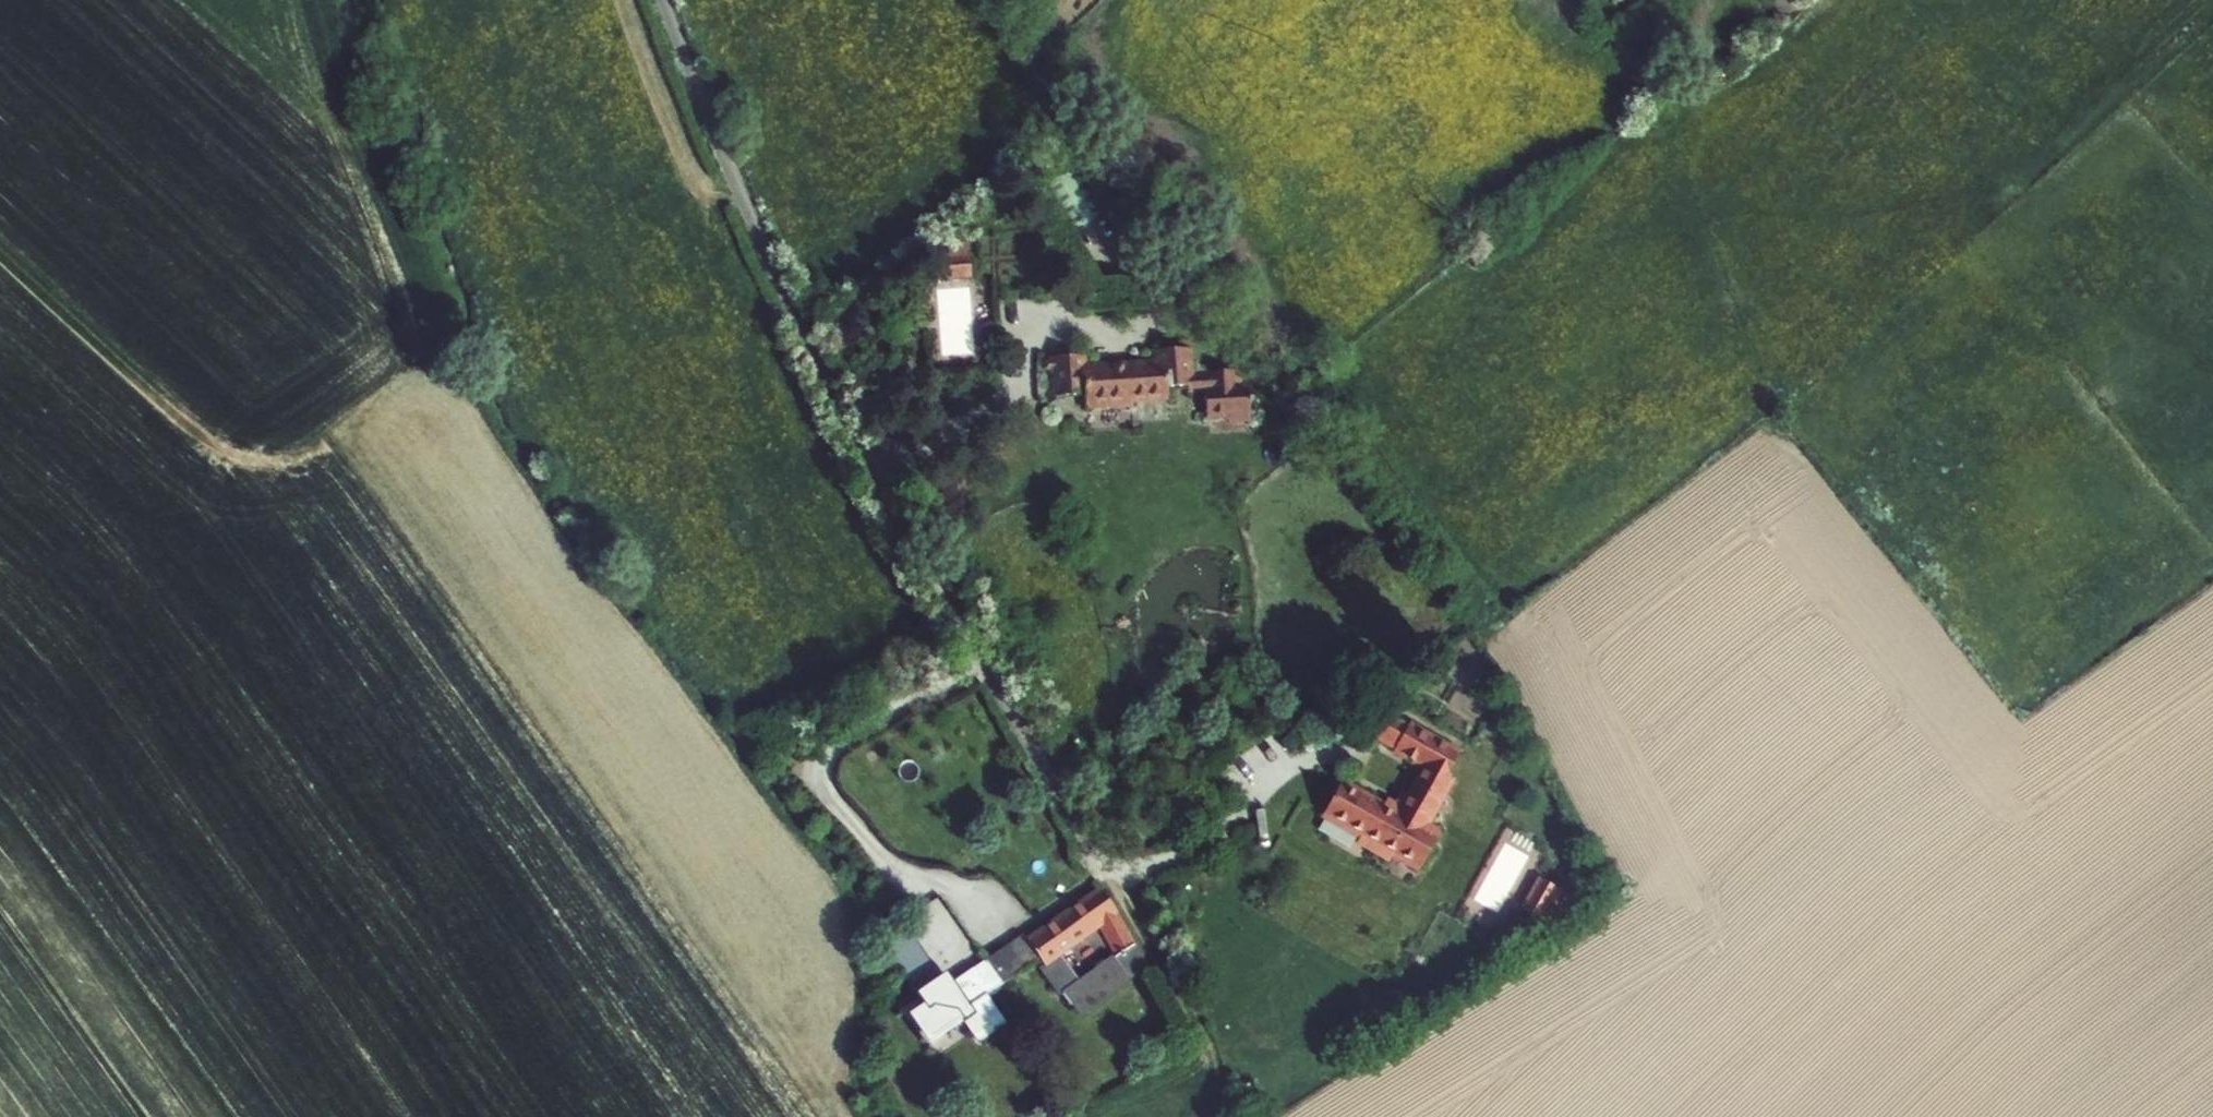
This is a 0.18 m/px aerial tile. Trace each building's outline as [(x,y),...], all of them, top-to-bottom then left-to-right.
[(1048,182),(1075,230),(1106,212),(1078,165),(1048,182)] [(936,281),(972,278),(968,241),(932,244),(936,281)] [(1172,342),(1172,350),(1191,349),(1191,341),(1172,342)] [(1087,355),(1043,358),(1045,374),(1051,374),(1053,397),(1085,394),(1086,410),(1133,407),(1133,403),(1167,400),(1167,393),(1186,391),(1187,396),(1205,393),(1206,419),(1229,418),(1231,423),(1250,422),(1249,384),(1243,384),(1242,375),(1237,376),(1236,370),(1208,372),(1208,374),(1195,374),(1193,349),(1191,349),(1172,350),(1153,351),(1154,359),(1087,362),(1087,355)] [(1385,803),(1342,780),(1321,818),(1357,838),(1374,848),(1370,853),(1388,864),(1392,858),(1417,873),(1442,831),(1431,824),(1453,783),(1450,781),(1447,774),(1462,751),(1410,721),(1408,724),(1387,713),(1372,739),(1393,751),(1392,754),(1404,761),(1406,759),(1412,762),(1411,765),(1418,769),(1405,795),(1400,792),(1394,802),(1387,798),(1385,803)] [(1374,848),(1357,838),(1354,844),(1370,853),(1374,848)] [(1026,939),(1040,960),(1044,966),(1039,968),(1060,998),(1062,996),(1081,1019),(1132,981),(1130,979),(1148,967),(1135,945),(1136,945),(1118,913),(1099,887),(1026,939)] [(1040,960),(1026,939),(1023,935),(987,960),(1003,985),(1040,960)] [(1003,985),(987,960),(953,982),(946,973),(915,994),(918,1000),(902,1011),(901,1011),(926,1049),(963,1022),(978,1044),(1006,1024),(987,996),(1003,985)] [(918,1000),(915,994),(914,993),(897,1004),(902,1011),(918,1000)]
